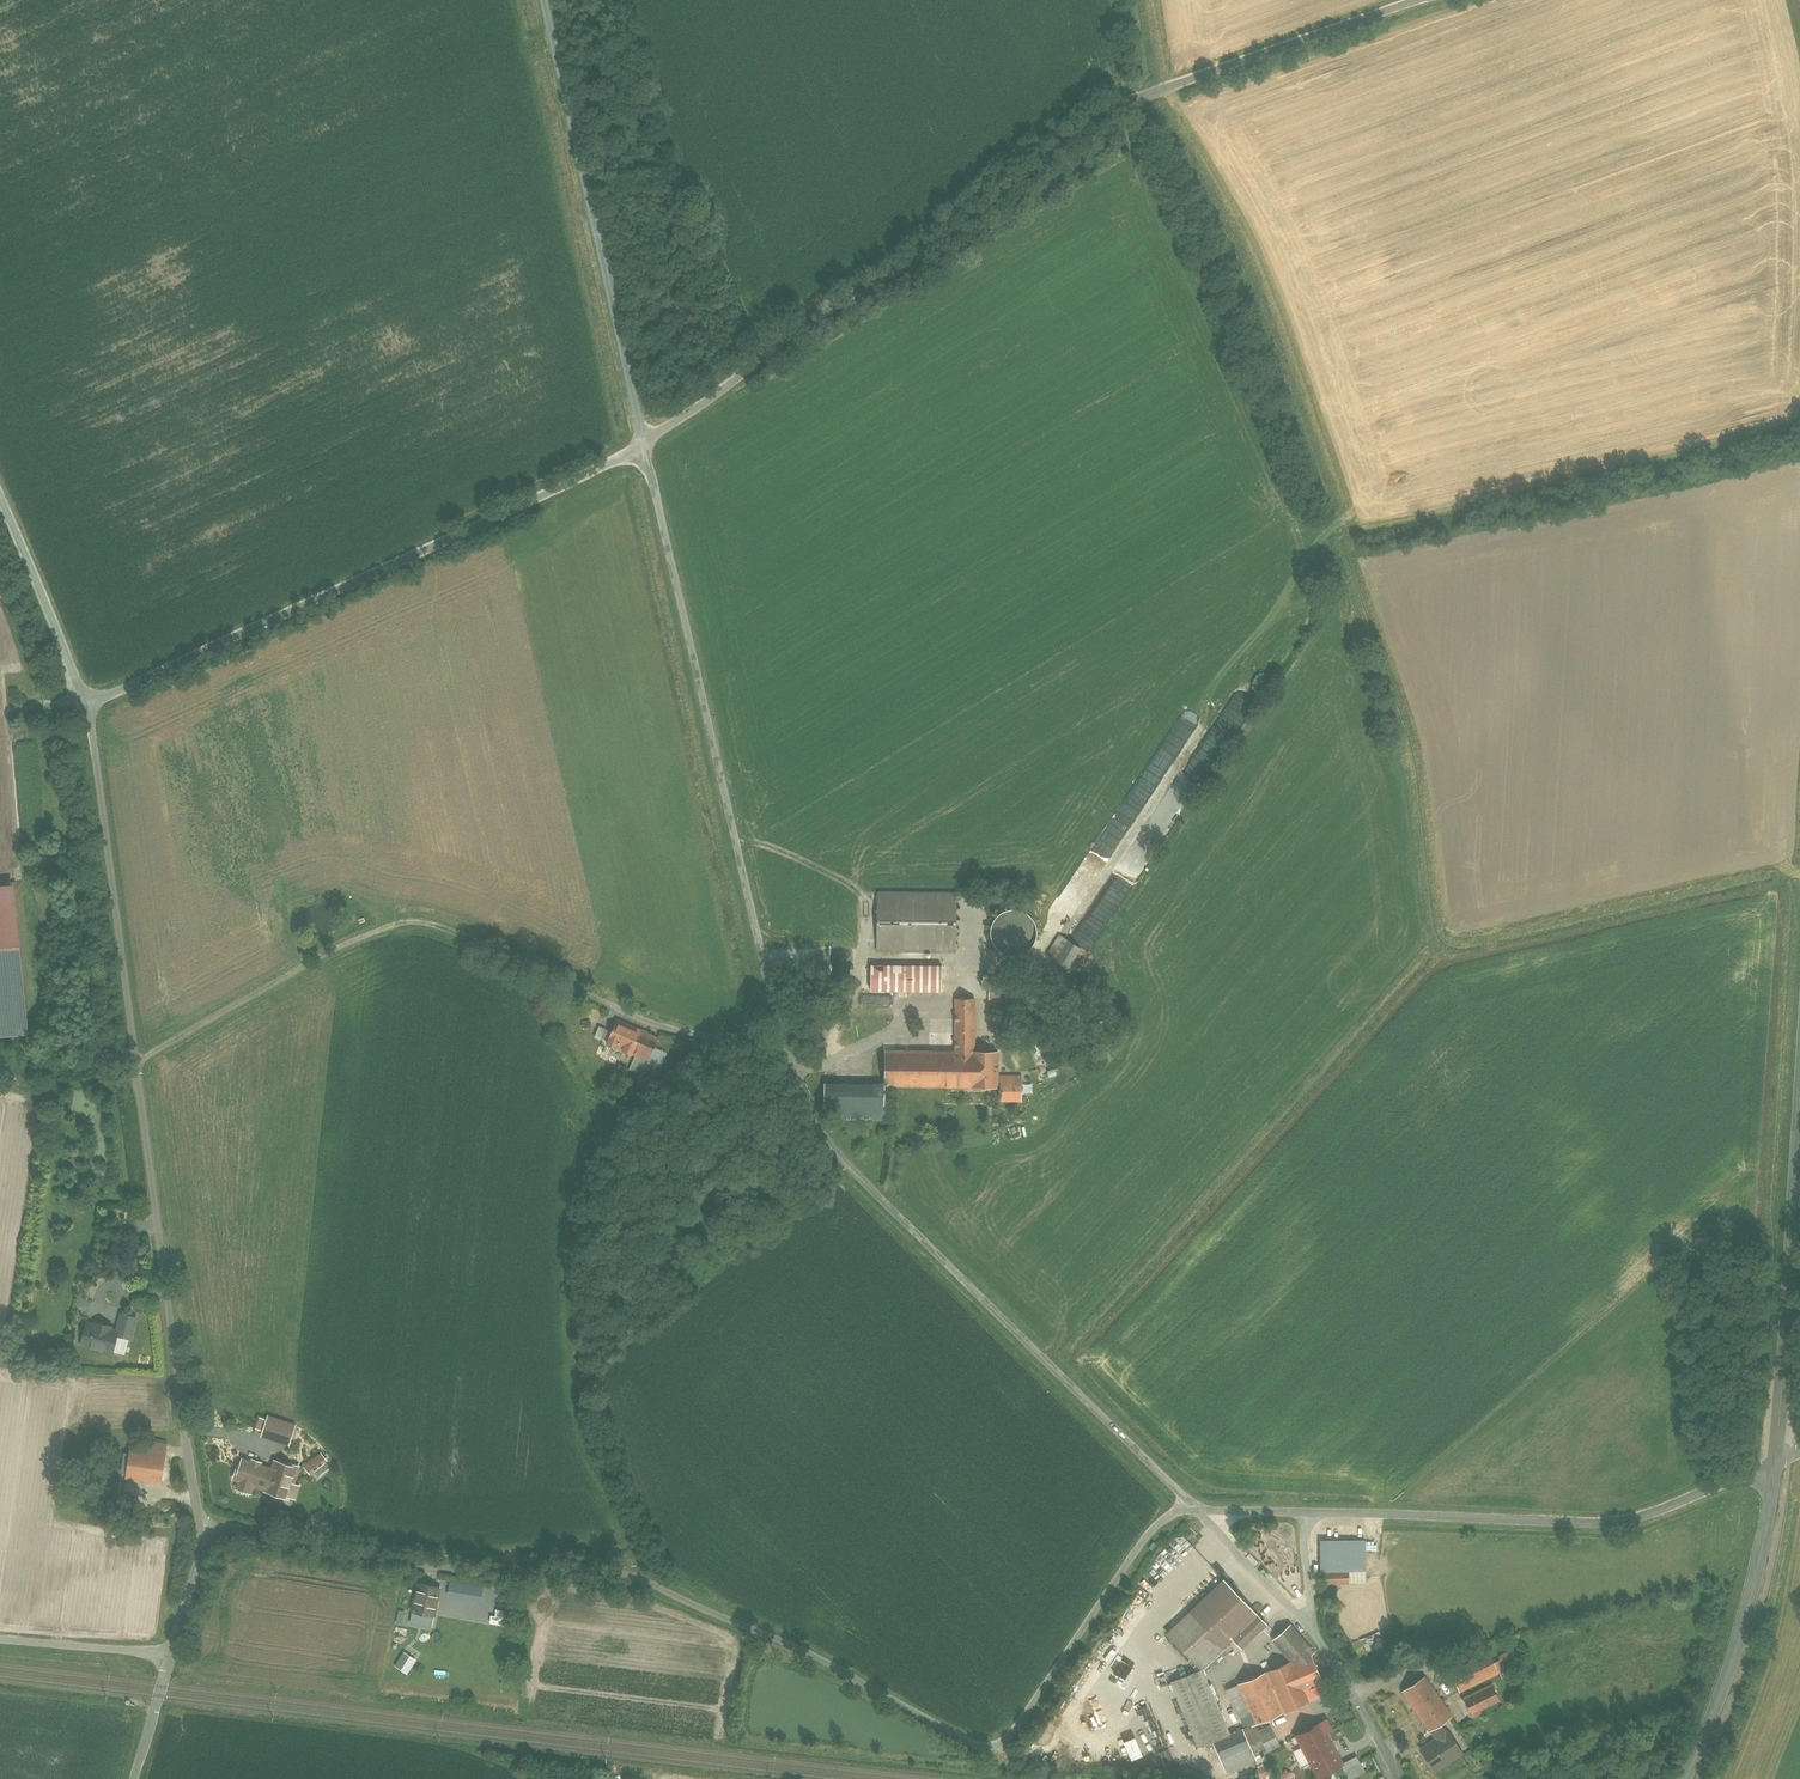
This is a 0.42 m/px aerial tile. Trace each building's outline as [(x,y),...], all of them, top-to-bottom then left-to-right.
[(24,1029),(13,890),(0,891),(0,1032),(24,1029)] [(876,891),(875,952),(956,953),(957,892),(876,891)] [(1033,922),(1027,915),(1020,910),(1011,909),(1003,911),(995,917),(991,924),(990,933),(992,942),(997,949),(1004,953),(1014,954),(1022,952),(1030,947),(1034,938),(1035,930),(1033,922)] [(1060,933),(1048,955),(1070,968),(1083,946),(1060,933)] [(944,992),(944,964),(873,965),(873,992),(944,992)] [(989,975),(982,975),(982,989),(988,990),(988,1003),(992,1003),(1014,1003),(1015,976),(989,975)] [(884,1089),(998,1090),(998,1101),(1022,1100),(1021,1076),(998,1076),(998,1050),(973,1050),(974,998),(954,998),(953,1050),(884,1049),(884,1081),(884,1089)] [(630,1026),(614,1020),(605,1044),(633,1055),(627,1070),(637,1074),(633,1082),(641,1085),(657,1074),(667,1052),(654,1047),(658,1036),(630,1024),(630,1026)] [(1040,1054),(1045,1068),(1074,1057),(1068,1043),(1040,1054)] [(884,1089),(884,1081),(823,1081),(823,1107),(836,1107),(836,1122),(884,1123),(884,1089)] [(114,1327),(88,1319),(80,1346),(112,1356),(118,1338),(130,1341),(138,1316),(119,1310),(114,1327)] [(289,1445),(295,1424),(268,1416),(262,1436),(289,1445)] [(161,1490),(167,1447),(130,1442),(124,1485),(161,1490)] [(310,1472),(326,1459),(321,1453),(305,1466),(310,1472)] [(243,1460),(240,1468),(237,1467),(234,1478),(240,1480),(237,1489),(251,1493),(253,1485),(266,1489),(273,1469),(243,1460)] [(290,1466),(276,1461),(273,1469),(266,1489),(266,1490),(288,1497),(289,1496),(295,1498),(299,1485),(293,1483),(298,1466),(291,1464),(290,1466)] [(1364,1539),(1318,1540),(1318,1572),(1325,1572),(1325,1586),(1347,1586),(1347,1571),(1364,1571),(1364,1539)] [(1256,1615),(1220,1577),(1162,1632),(1197,1669),(1229,1638),(1240,1650),(1266,1626),(1264,1623),(1273,1615),(1265,1606),(1256,1615)] [(434,1620),(440,1587),(415,1582),(409,1615),(434,1620)] [(1255,1599),(1261,1605),(1268,1598),(1262,1592),(1255,1599)] [(492,1616),(491,1624),(511,1626),(513,1611),(497,1609),(496,1616),(492,1616)] [(1238,1716),(1242,1728),(1252,1724),(1322,1696),(1306,1656),(1314,1648),(1290,1622),(1270,1641),(1289,1662),(1234,1684),(1245,1713),(1238,1716)] [(1464,1670),(1472,1687),(1487,1679),(1518,1663),(1510,1647),(1495,1655),(1497,1658),(1491,1661),(1489,1657),(1464,1670)] [(395,1666),(408,1674),(418,1660),(405,1651),(395,1666)] [(1242,1728),(1227,1733),(1200,1668),(1197,1669),(1166,1681),(1194,1746),(1212,1739),(1224,1772),(1264,1756),(1252,1724),(1242,1728)] [(1444,1727),(1443,1728),(1441,1725),(1452,1717),(1422,1675),(1397,1692),(1426,1734),(1428,1733),(1430,1737),(1415,1747),(1433,1772),(1448,1762),(1461,1753),(1462,1752),(1444,1727)] [(1470,1715),(1498,1701),(1488,1682),(1460,1696),(1470,1715)] [(1291,1735),(1314,1778),(1315,1778),(1341,1766),(1325,1735),(1331,1732),(1324,1719),(1291,1735)] [(1263,1766),(1255,1770),(1259,1778),(1264,1778),(1268,1777),(1263,1766)] [(1283,1770),(1277,1778),(1291,1778),(1293,1776),(1283,1770)]
